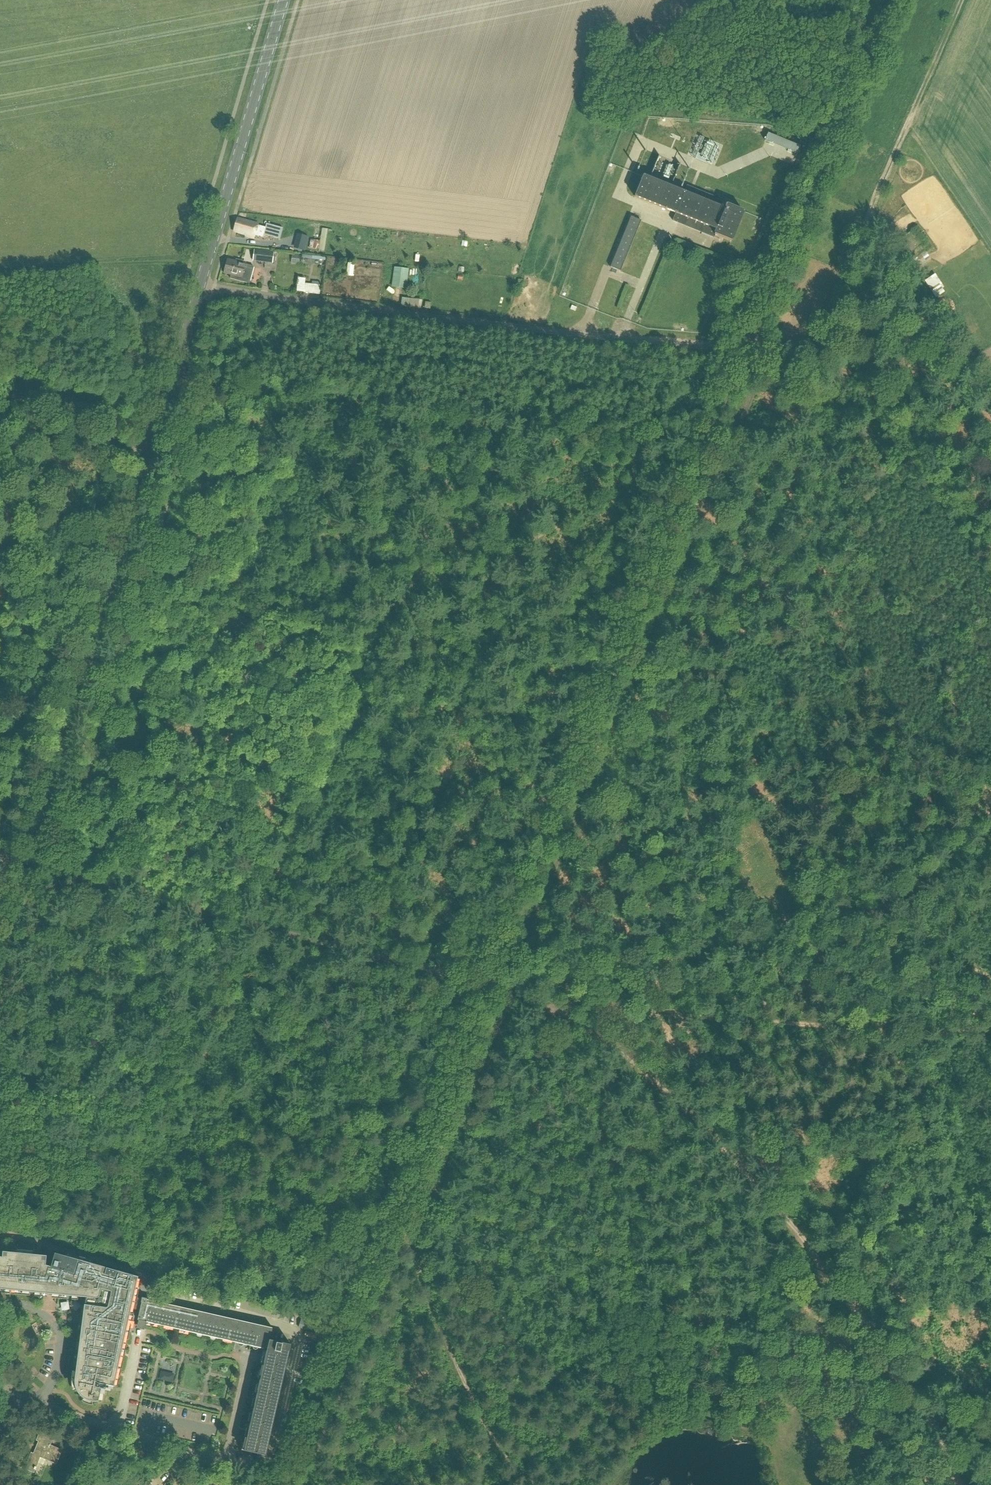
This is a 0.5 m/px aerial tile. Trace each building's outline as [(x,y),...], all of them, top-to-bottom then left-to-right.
[(768,134),(765,141),(798,154),(800,147),(768,134)] [(698,152),(705,153),(707,144),(700,143),(698,152)] [(684,193),(644,177),(635,197),(675,214),(672,221),(713,237),(715,234),(732,241),(744,213),(726,206),(727,202),(687,186),(684,193)] [(620,272),(641,221),(631,217),(610,268),(620,272)] [(266,225),(265,229),(258,227),(258,225),(237,219),(233,232),(245,236),(245,237),(254,239),(255,236),(263,239),(263,236),(279,241),(283,230),(266,225)] [(324,252),(328,229),(327,229),(327,225),(319,224),(318,228),(322,229),(320,241),(314,241),(312,249),(319,250),(318,251),(324,252)] [(272,264),(273,253),(254,250),(252,261),(272,264)] [(711,264),(713,259),(703,253),(700,258),(711,264)] [(299,264),(300,255),(292,255),(292,263),(299,264)] [(249,284),(253,267),(245,265),(245,264),(227,259),(223,274),(230,276),(229,279),(249,284)] [(407,289),(409,269),(395,267),(392,287),(407,289)] [(934,296),(943,291),(930,271),(921,276),(934,296)] [(320,295),(321,285),(305,283),(306,279),(299,278),(297,292),(320,295)] [(398,294),(397,302),(416,305),(418,297),(398,294)] [(46,1294),(61,1296),(74,1297),(92,1302),(91,1306),(85,1305),(82,1324),(75,1380),(75,1382),(75,1384),(75,1386),(76,1387),(76,1389),(77,1390),(77,1392),(78,1393),(79,1395),(80,1396),(82,1397),(83,1398),(84,1399),(86,1400),(88,1401),(89,1401),(91,1402),(93,1402),(94,1402),(96,1402),(98,1402),(99,1402),(99,1401),(101,1389),(102,1389),(98,1388),(99,1384),(114,1387),(126,1332),(133,1304),(141,1306),(142,1300),(142,1299),(134,1297),(137,1285),(138,1278),(55,1254),(51,1268),(46,1266),(47,1261),(47,1257),(41,1256),(36,1256),(14,1254),(9,1253),(3,1252),(3,1258),(0,1257),(0,1290),(46,1294)] [(150,1291),(156,1293),(158,1281),(152,1280),(150,1291)] [(141,1306),(137,1325),(138,1325),(138,1324),(145,1326),(152,1327),(153,1323),(235,1342),(267,1350),(264,1363),(262,1370),(262,1372),(259,1385),(259,1386),(256,1399),(255,1401),(253,1413),(252,1415),(249,1428),(249,1430),(246,1442),(246,1444),(244,1451),(258,1454),(266,1456),(291,1345),(270,1340),(273,1328),(247,1322),(157,1303),(147,1301),(147,1299),(143,1298),(142,1298),(142,1299),(142,1300),(141,1306)] [(316,1333),(319,1323),(302,1318),(299,1326),(299,1327),(316,1333)] [(25,1469),(34,1472),(35,1469),(36,1470),(37,1467),(36,1467),(37,1462),(38,1463),(40,1457),(56,1464),(62,1450),(50,1446),(53,1439),(40,1433),(37,1440),(39,1441),(37,1446),(35,1450),(36,1450),(34,1454),(32,1453),(25,1469)]
